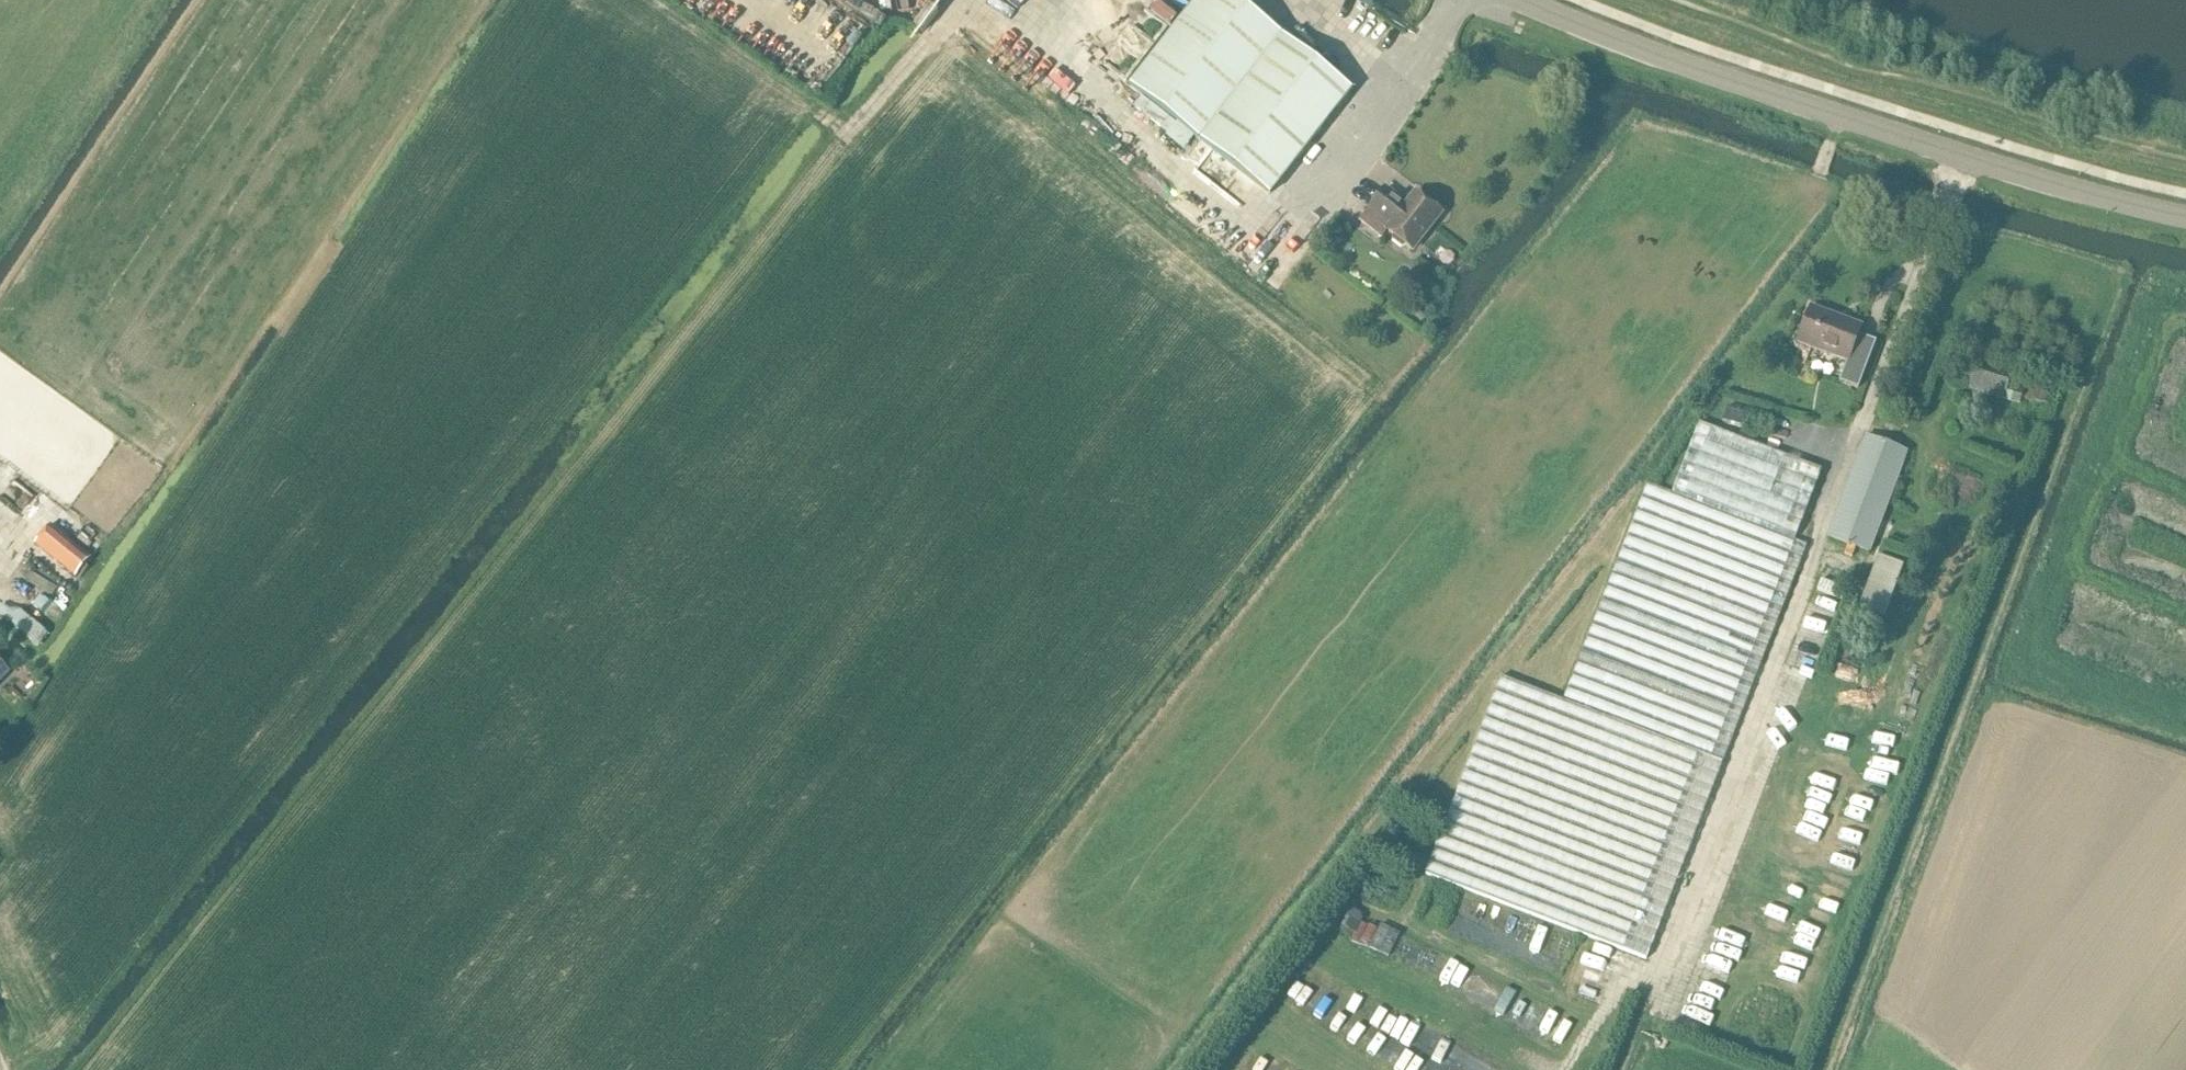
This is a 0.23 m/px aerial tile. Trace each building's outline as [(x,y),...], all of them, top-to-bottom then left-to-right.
[(1130,86),(1199,140),(1234,167),(1260,133),(1296,161),(1352,91),(1236,0),(1197,0),(1130,86)] [(1385,189),(1369,210),(1390,226),(1387,231),(1393,236),(1392,242),(1401,248),(1406,246),(1412,251),(1441,214),(1415,194),(1406,206),(1385,189)] [(1806,318),(1797,343),(1847,362),(1848,363),(1840,384),(1857,390),(1876,342),(1858,335),(1861,327),(1837,318),(1810,308),(1806,318)] [(1964,358),(1957,384),(2004,399),(2004,401),(2020,405),(2022,398),(2047,406),(2051,392),(2025,386),(2025,388),(2009,383),(2012,373),(1964,358)] [(1725,409),(1722,422),(1755,431),(1758,417),(1725,409)] [(1646,959),(1661,920),(1806,545),(1794,541),(1821,471),(1738,439),(1698,424),(1672,494),(1646,484),(1563,701),(1501,678),(1440,835),(1425,874),(1593,938),(1646,959)] [(1865,438),(1827,537),(1869,553),(1906,454),(1865,438)] [(92,559),(51,526),(34,546),(76,580),(92,559)] [(1885,616),(1903,566),(1879,557),(1860,607),(1885,616)] [(9,672),(0,663),(0,681),(9,672)] [(6,682),(26,701),(42,685),(22,666),(6,682)]
